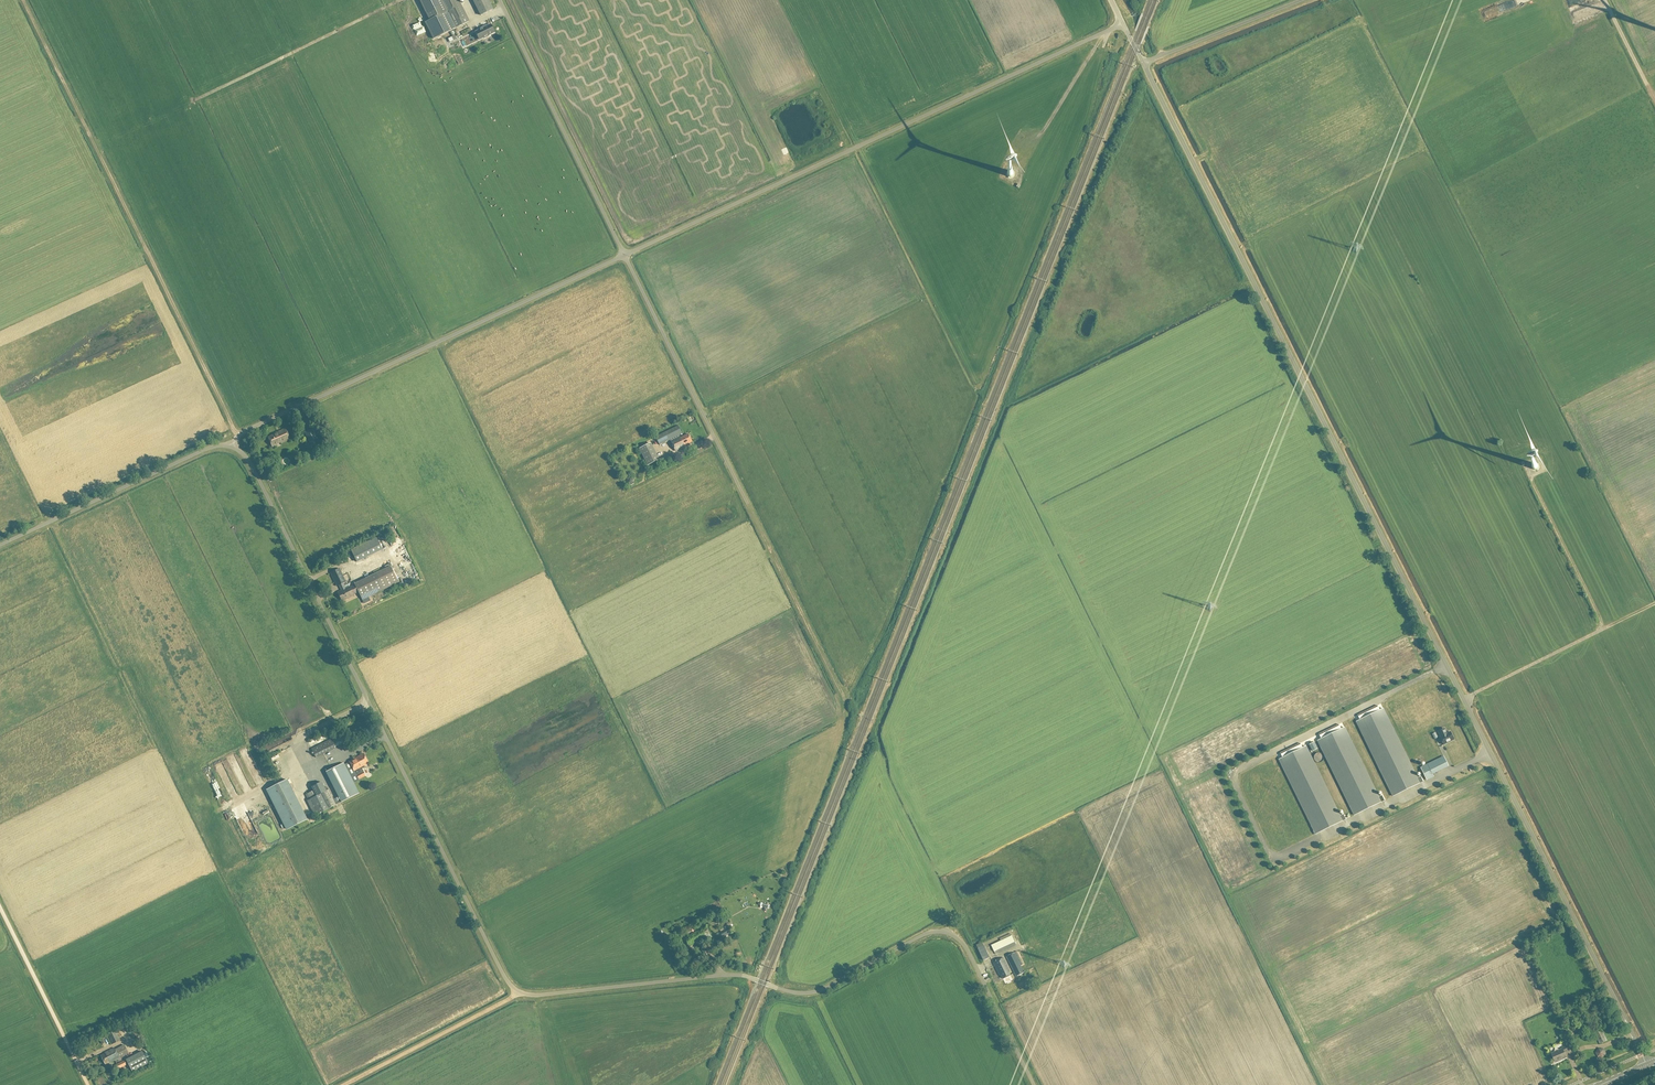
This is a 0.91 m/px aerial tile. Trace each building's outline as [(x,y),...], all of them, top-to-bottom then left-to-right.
[(458,0),(419,0),(429,21),(425,23),(433,39),(456,28),(469,21),(458,0)] [(488,0),(473,0),(481,15),(492,10),(488,0)] [(1509,1),(1495,6),(1498,13),(1514,7),(1512,2),(1509,3),(1509,1)] [(1480,20),(1496,15),(1494,6),(1477,11),(1480,20)] [(494,32),(490,25),(486,27),(486,25),(483,27),(484,28),(475,32),(479,40),(484,38),(489,36),(488,35),(494,32)] [(670,440),(672,443),(670,444),(670,446),(671,447),(672,448),(674,447),(676,451),(686,446),(686,445),(692,442),(688,434),(681,438),(680,435),(682,434),(678,426),(655,437),(660,445),(670,440)] [(290,439),(285,428),(274,434),(274,435),(268,437),(273,448),(275,447),(274,445),(280,442),(281,443),(290,439)] [(318,440),(313,429),(305,432),(309,443),(318,440)] [(660,460),(651,443),(639,449),(648,466),(660,460)] [(377,538),(356,547),(362,559),(382,549),(377,538)] [(356,547),(352,550),(357,562),(362,559),(356,547)] [(345,582),(343,576),(339,569),(332,572),(338,586),(340,591),(338,592),(342,601),(354,596),(354,595),(359,592),(363,600),(398,583),(390,567),(355,584),(355,585),(350,587),(345,589),(343,585),(343,584),(345,582)] [(1360,720),(1356,722),(1393,796),(1423,782),(1420,777),(1417,778),(1383,709),(1380,710),(1377,706),(1357,715),(1360,720)] [(1338,724),(1319,734),(1321,739),(1318,741),(1354,815),(1383,801),(1381,797),(1377,798),(1344,728),(1341,729),(1338,724)] [(1440,737),(1443,745),(1454,740),(1450,732),(1447,734),(1444,728),(1438,731),(1441,737),(1440,737)] [(345,742),(342,736),(332,741),(332,739),(312,749),(316,758),(336,748),(336,747),(345,742)] [(267,751),(277,745),(274,740),(264,746),(267,751)] [(1317,749),(1314,742),(1309,745),(1312,751),(1317,749)] [(1282,758),(1279,760),(1315,834),(1345,819),(1343,815),(1340,816),(1306,747),(1302,748),(1300,743),(1280,753),(1282,758)] [(359,780),(365,776),(362,769),(365,767),(364,766),(369,764),(363,754),(349,762),(349,763),(344,766),(343,764),(325,773),(341,803),(359,794),(354,783),(359,780)] [(1324,762),(1322,754),(1314,755),(1315,763),(1324,762)] [(1432,774),(1448,766),(1444,757),(1427,765),(1432,774)] [(1433,777),(1432,774),(1427,765),(1421,768),(1426,780),(1433,777)] [(217,770),(220,777),(226,775),(223,767),(217,770)] [(287,779),(267,790),(287,830),(308,820),(287,779)] [(336,805),(331,795),(332,795),(328,787),(325,788),(322,782),(311,787),(313,791),(306,794),(309,800),(308,801),(315,816),(336,805)] [(721,938),(732,932),(728,925),(720,930),(721,932),(718,933),(721,938)] [(712,937),(706,926),(684,939),(689,947),(706,937),(707,940),(712,937)] [(997,936),(986,941),(988,944),(998,940),(997,936)] [(1011,936),(991,945),(994,952),(996,950),(1014,942),(1011,936)] [(984,946),(977,949),(983,961),(989,958),(984,946)] [(1015,953),(1006,957),(1016,977),(1025,973),(1015,953)] [(702,956),(701,956),(696,959),(702,969),(708,966),(702,956)] [(1004,958),(994,963),(1000,976),(1001,975),(1003,979),(1010,975),(1008,971),(1009,971),(1004,958)] [(1573,1021),(1566,1024),(1569,1031),(1576,1027),(1573,1021)] [(1593,1032),(1599,1044),(1607,1041),(1601,1028),(1593,1032)] [(121,1040),(116,1030),(107,1034),(112,1044),(121,1040)] [(129,1054),(128,1053),(124,1045),(115,1049),(115,1050),(116,1049),(117,1051),(116,1051),(119,1058),(129,1054)] [(1555,1063),(1566,1058),(1565,1054),(1569,1052),(1566,1046),(1561,1048),(1562,1049),(1551,1054),(1555,1063)] [(1598,1058),(1603,1058),(1606,1053),(1604,1048),(1598,1048),(1595,1053),(1598,1058)] [(119,1058),(116,1051),(117,1051),(116,1049),(115,1050),(115,1049),(105,1054),(105,1055),(101,1057),(105,1065),(109,1063),(109,1064),(119,1058)] [(141,1052),(126,1060),(128,1064),(132,1072),(148,1064),(142,1051),(141,1052)] [(118,1069),(126,1066),(124,1061),(116,1065),(118,1069)]
